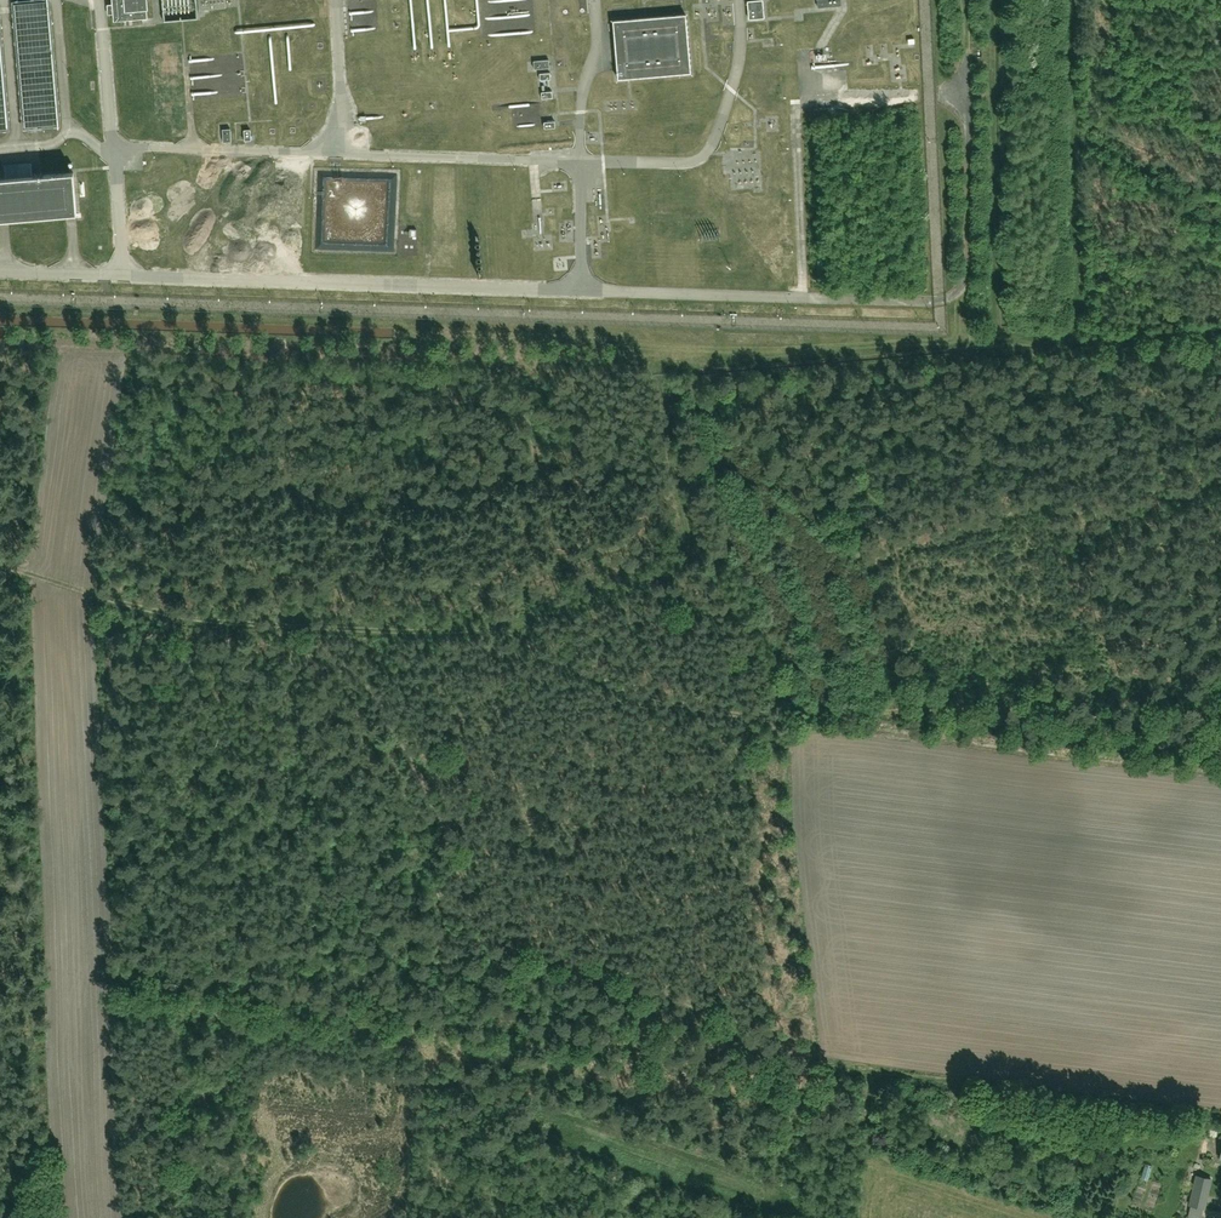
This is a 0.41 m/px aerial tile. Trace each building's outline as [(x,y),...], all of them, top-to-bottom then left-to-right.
[(112,4),(107,5),(108,15),(113,14),(114,22),(148,19),(147,10),(148,10),(147,0),(112,0),(112,4)] [(169,23),(194,22),(193,0),(167,0),(169,23)] [(230,11),(230,0),(204,0),(205,12),(230,11)] [(763,0),(760,0),(747,1),(749,20),(765,19),(763,0)] [(817,8),(840,6),(840,0),(817,0),(817,8)] [(59,124),(48,2),(14,4),(25,127),(59,124)] [(686,14),(613,21),(617,79),(691,73),(686,14)] [(549,60),(533,61),(534,70),(550,68),(549,60)] [(231,129),(222,130),(223,142),(232,142),(231,129)] [(77,214),(73,173),(0,179),(0,220),(77,214)] [(354,203),(353,219),(367,221),(369,204),(354,203)] [(1151,1179),(1156,1167),(1149,1164),(1144,1177),(1151,1179)] [(1195,1175),(1188,1205),(1206,1209),(1212,1178),(1195,1175)]
